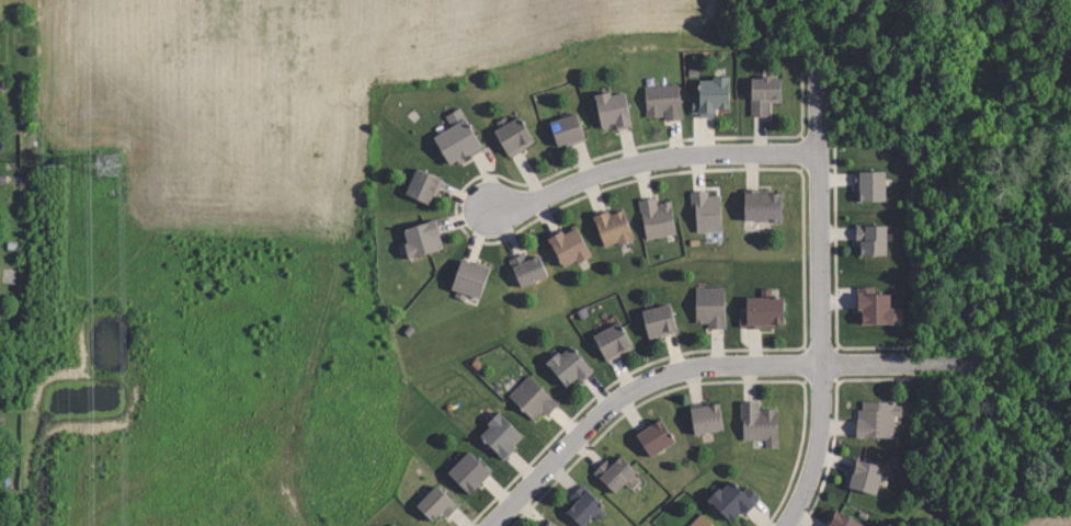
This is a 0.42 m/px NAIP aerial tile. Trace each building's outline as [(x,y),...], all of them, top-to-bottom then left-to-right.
[(698,80),(711,80),(711,76),(727,76),(728,107),(714,107),(714,116),(697,116),(697,112),(691,112),(691,95),(698,95),(698,80)] [(752,78),(762,78),(762,76),(773,76),(773,78),(782,78),(782,101),(770,101),(770,115),(752,115),(752,78)] [(677,83),(680,106),(682,106),(683,119),(666,121),(665,111),(662,111),(663,116),(647,118),(645,87),(677,83)] [(595,95),(612,92),(613,94),(627,92),(634,127),(616,130),(615,125),(602,128),(595,95)] [(434,138),(452,127),(445,116),(459,108),(483,149),(459,163),(457,160),(449,164),(434,138)] [(577,114),(585,140),(567,146),(566,144),(559,146),(551,123),(577,114)] [(495,132),(501,128),(498,122),(506,116),(510,123),(521,116),(534,138),(522,146),(524,149),(511,157),(495,132)] [(406,193),(417,168),(441,179),(433,197),(432,196),(429,204),(406,193)] [(885,199),(856,199),(856,186),(855,186),(854,170),(884,170),(885,199)] [(745,219),(745,188),(757,188),(757,193),(782,193),(782,219),(745,219)] [(707,195),(719,194),(720,230),(696,231),(695,206),(691,206),(690,191),(706,190),(707,195)] [(656,205),(658,205),(658,203),(660,203),(659,201),(668,199),(674,231),(645,238),(637,199),(653,195),(656,205)] [(603,245),(592,215),(607,209),(608,214),(622,208),(633,239),(617,244),(616,240),(603,245)] [(410,260),(406,244),(410,243),(406,230),(435,221),(443,250),(410,260)] [(864,222),(885,225),(884,254),(858,254),(858,240),(855,240),(856,222),(864,222)] [(562,232),(574,226),(590,254),(577,261),(574,259),(562,265),(547,237),(561,229),(562,232)] [(523,254),(525,260),(537,254),(546,276),(520,286),(509,260),(523,254)] [(490,267),(481,298),(467,293),(465,299),(455,296),(457,289),(452,287),(462,259),(490,267)] [(724,286),(724,328),(708,328),(708,321),(694,320),(694,286),(724,286)] [(897,324),(864,323),(865,309),(857,309),(858,294),(861,294),(861,286),(878,287),(878,294),(893,295),(892,308),(903,308),(902,318),(897,318),(897,324)] [(770,288),(770,297),(783,297),(783,324),(775,324),(775,325),(739,327),(739,310),(745,310),(745,297),(760,297),(760,288),(770,288)] [(640,310),(669,304),(676,332),(648,340),(640,310)] [(592,335),(617,321),(630,345),(628,346),(628,348),(606,361),(592,335)] [(566,386),(546,361),(558,351),(560,353),(570,345),(591,370),(580,379),(577,376),(566,386)] [(506,395),(526,374),(556,403),(545,414),(540,410),(532,420),(506,395)] [(741,439),(741,419),(740,419),(740,401),(757,400),(757,408),(776,408),(776,446),(764,446),(764,438),(741,439)] [(895,437),(858,437),(859,410),(864,410),(864,401),(897,401),(897,405),(903,405),(902,415),(895,415),(895,437)] [(722,432),(695,435),(691,407),(705,404),(706,407),(719,404),(722,432)] [(482,435),(491,426),(489,424),(500,412),(524,435),(514,445),(516,448),(505,459),(482,435)] [(673,441),(649,457),(633,432),(648,422),(649,424),(659,418),(673,441)] [(447,472),(468,451),(477,461),(479,459),(489,469),(488,471),(490,472),(476,487),(477,488),(470,494),(447,472)] [(618,494),(595,472),(607,459),(612,464),(614,460),(617,462),(623,457),(639,472),(634,478),(637,481),(629,489),(626,484),(618,494)] [(881,466),(875,493),(845,485),(847,477),(845,477),(847,469),(848,470),(852,457),(881,466)] [(707,499),(718,487),(720,489),(730,480),(740,490),(745,485),(759,498),(743,514),(740,511),(730,522),(707,499)] [(594,516),(584,525),(580,525),(567,512),(573,506),(571,503),(574,500),(570,496),(582,484),(604,506),(602,508),(604,512),(597,519),(594,516)] [(415,505),(435,485),(456,505),(445,517),(442,514),(438,517),(437,515),(432,522),(415,505)] [(861,524),(859,525),(825,525),(833,510),(861,524)] [(699,513),(713,525),(686,525),(699,513)] [(546,517),(555,525),(538,525),(546,517)]
